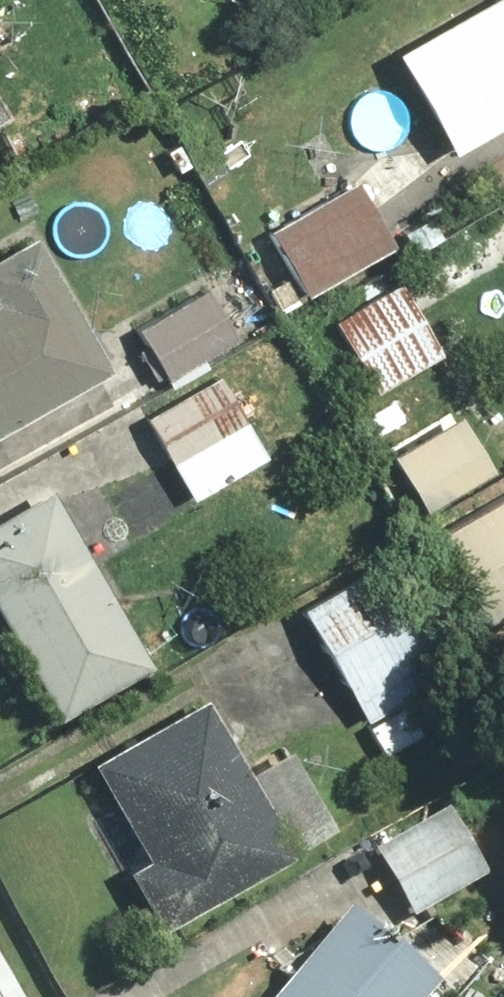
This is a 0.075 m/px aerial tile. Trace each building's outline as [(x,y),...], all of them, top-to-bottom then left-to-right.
[(393,50),(448,149),(503,118),(503,0),(482,0),(393,50)] [(355,180),(269,232),(308,298),(394,247),(355,180)] [(111,368),(34,232),(0,252),(0,432),(111,368)] [(399,283),(332,323),(373,392),(440,352),(399,283)] [(237,338),(208,291),(137,333),(166,381),(237,338)] [(217,376),(145,418),(193,502),(266,459),(217,376)] [(457,415),(391,457),(425,510),(491,468),(457,415)] [(0,514),(0,620),(59,722),(149,670),(45,489),(0,514)] [(385,558),(300,607),(384,753),(426,729),(410,701),(453,676),(385,558)] [(203,694),(91,762),(148,857),(126,871),(161,929),(294,849),(288,839),(328,814),(288,748),(250,771),(203,694)] [(443,809),(371,846),(407,917),(479,880),(443,809)] [(341,915),(274,996),(424,996),(431,989),(341,915)]
